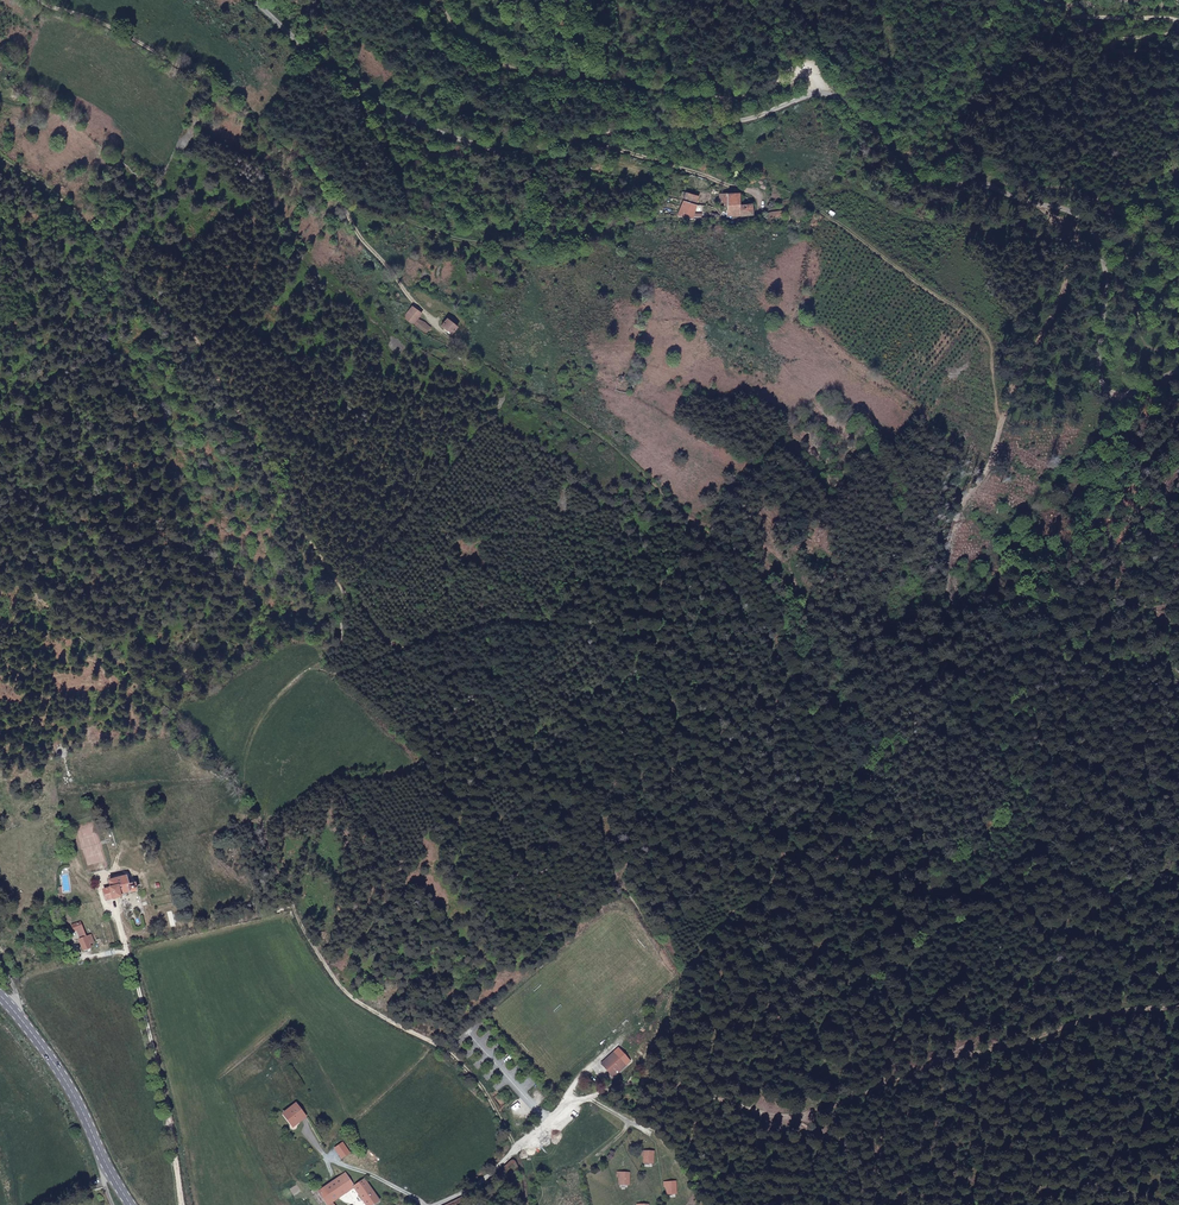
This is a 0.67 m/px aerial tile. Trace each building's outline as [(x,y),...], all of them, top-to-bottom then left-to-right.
[(688,193),(685,200),(696,204),(698,198),(708,200),(709,192),(699,190),(698,195),(688,193)] [(740,204),(739,193),(720,193),(726,215),(753,214),(752,204),(740,204)] [(682,215),(682,216),(687,217),(687,216),(694,217),(696,204),(685,200),(678,214),(682,215)] [(785,216),(784,211),(775,211),(767,213),(767,214),(766,214),(767,217),(768,217),(769,219),(785,216)] [(415,323),(423,313),(421,311),(413,306),(406,316),(415,323)] [(443,325),(452,333),(458,326),(448,318),(443,325)] [(579,366),(568,364),(562,388),(573,391),(579,366)] [(106,899),(121,896),(120,893),(131,890),(131,892),(137,890),(135,883),(129,885),(127,876),(110,880),(111,887),(104,889),(106,899)] [(73,926),(75,930),(76,929),(81,938),(78,939),(83,950),(91,947),(89,943),(94,941),(91,934),(87,935),(81,922),(73,926)] [(623,1065),(613,1051),(600,1061),(610,1075),(623,1065)] [(283,1112),(292,1124),(296,1121),(298,1122),(305,1116),(294,1103),(283,1112)] [(651,1150),(642,1150),(642,1154),(644,1154),(644,1161),(651,1161),(651,1150)] [(626,1172),(617,1171),(617,1176),(619,1176),(619,1182),(626,1182),(626,1172)] [(353,1186),(346,1172),(319,1191),(327,1204),(352,1186),(353,1186)] [(379,1200),(363,1179),(353,1186),(352,1186),(366,1204),(372,1204),(379,1200)] [(673,1181),(665,1182),(664,1182),(664,1186),(667,1186),(667,1192),(674,1192),(673,1181)]
